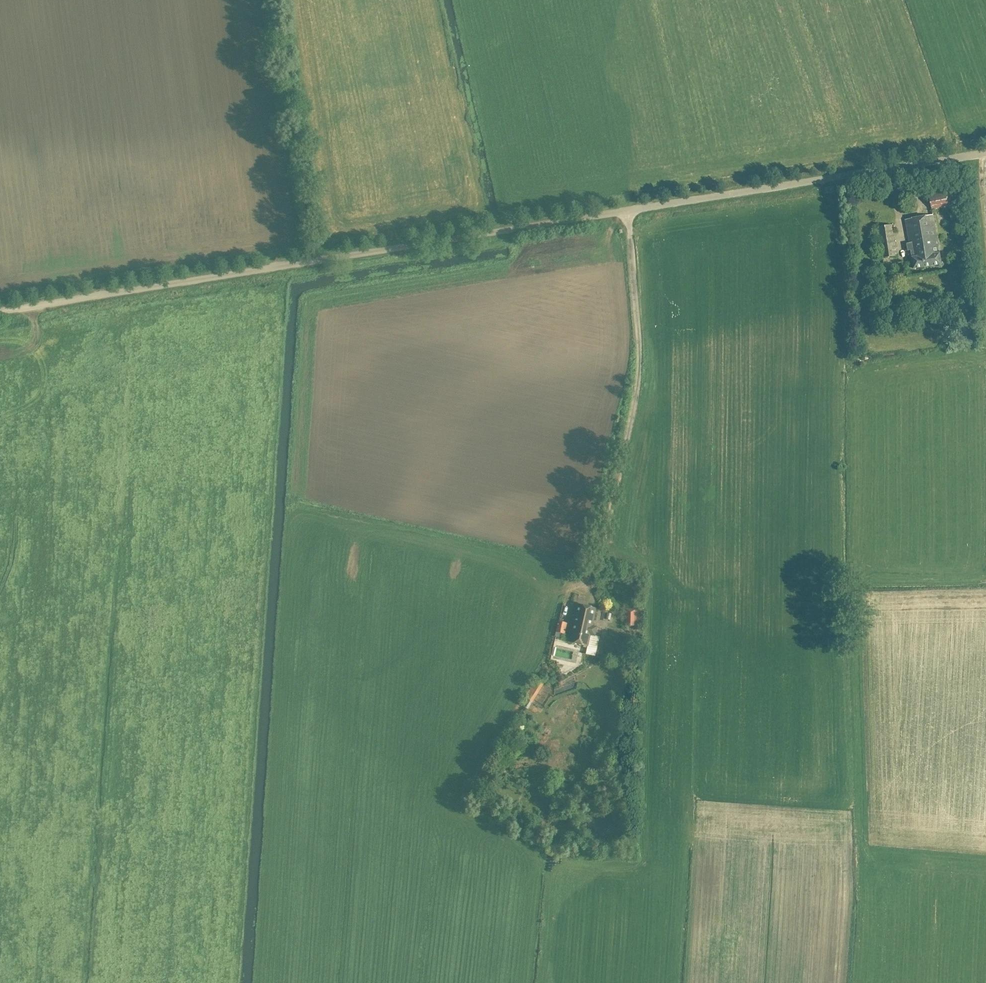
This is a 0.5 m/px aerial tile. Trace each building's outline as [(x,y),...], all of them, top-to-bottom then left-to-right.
[(952,206),(949,191),(929,194),(931,210),(952,206)] [(933,215),(906,219),(911,257),(912,257),(913,268),(941,264),(939,253),(933,215)] [(877,227),(881,257),(897,255),(893,225),(877,227)] [(966,337),(960,324),(948,329),(954,343),(966,337)] [(568,641),(588,646),(590,634),(595,635),(597,626),(592,625),(596,608),(577,603),(568,641)] [(643,627),(643,609),(637,609),(624,608),(624,625),(633,626),(632,639),(636,639),(637,626),(639,626),(639,627),(643,627)] [(555,632),(565,634),(568,623),(558,621),(555,632)] [(576,654),(577,645),(558,642),(557,650),(561,651),(576,654)] [(536,678),(525,697),(532,702),(544,684),(544,683),(536,678)]
